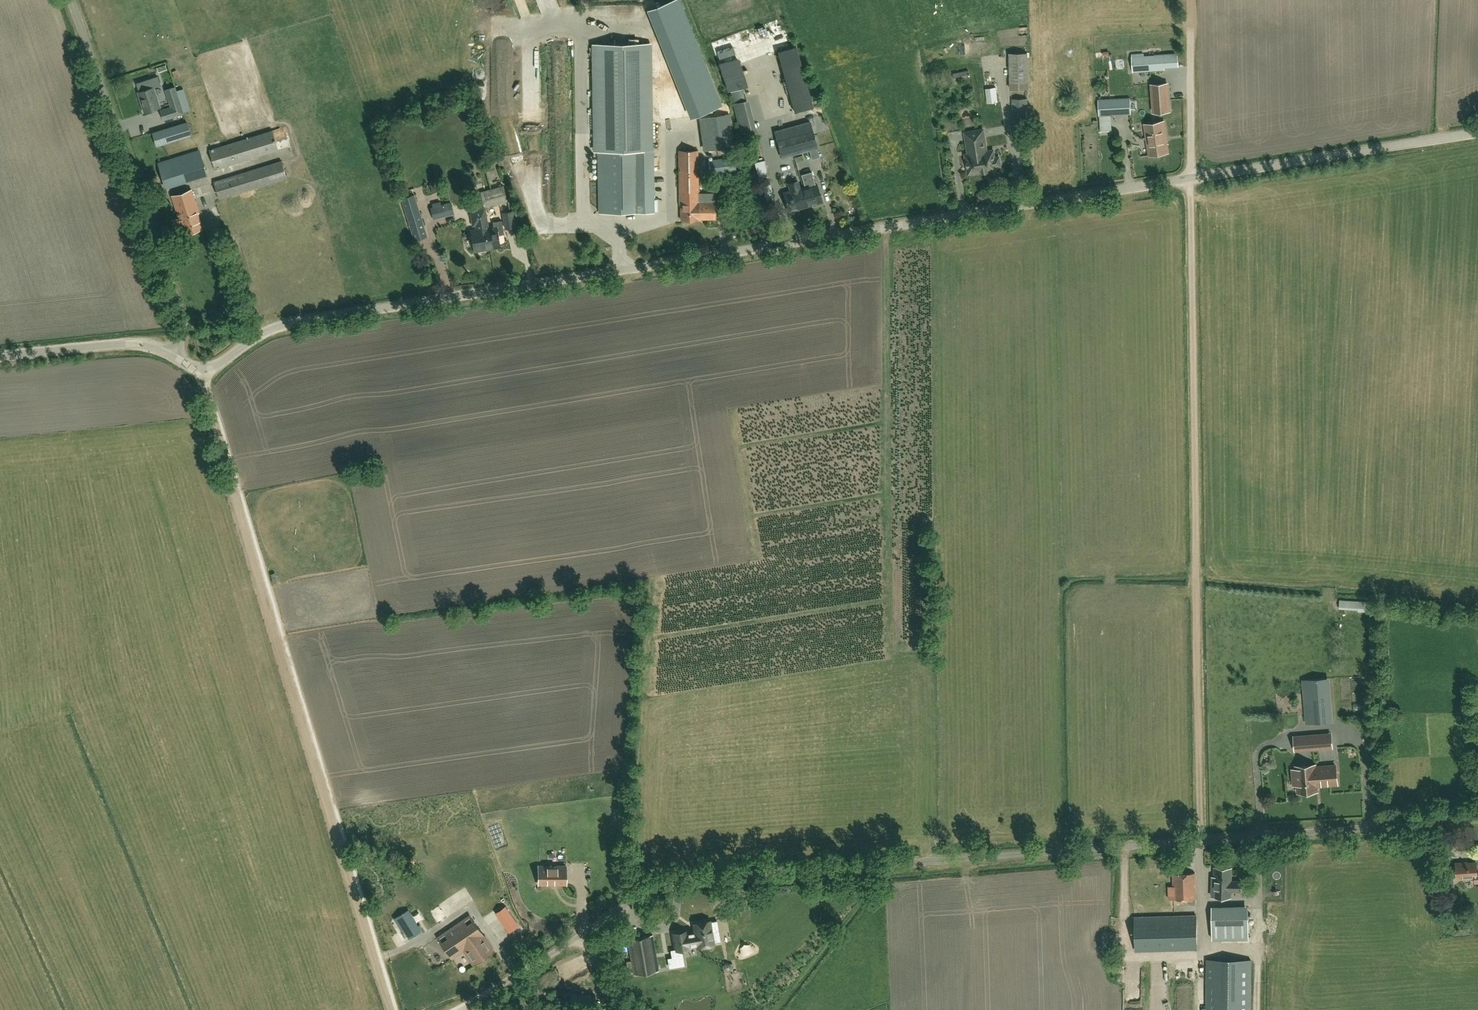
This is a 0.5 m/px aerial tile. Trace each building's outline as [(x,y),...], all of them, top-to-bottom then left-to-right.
[(536,30),(524,33),(526,41),(537,39),(536,30)] [(598,150),(600,213),(653,212),(649,43),(591,44),(593,151),(598,150)] [(787,64),(798,63),(797,52),(786,53),(787,64)] [(1010,53),(1011,89),(1028,89),(1028,53),(1010,53)] [(1132,58),(1133,72),(1163,70),(1163,68),(1178,67),(1177,55),(1132,58)] [(968,70),(954,72),(954,78),(969,76),(968,70)] [(658,84),(662,113),(706,107),(702,83),(695,84),(695,79),(658,84)] [(1168,84),(1152,85),(1154,112),(1170,111),(1168,84)] [(997,87),(987,89),(989,103),(999,102),(997,87)] [(145,112),(160,108),(153,88),(138,92),(145,112)] [(166,91),(171,106),(160,110),(164,121),(183,114),(175,88),(166,91)] [(737,103),(746,137),(759,133),(751,99),(737,103)] [(1013,123),(1028,123),(1027,99),(1012,99),(1013,123)] [(1099,100),(1100,116),(1130,114),(1129,99),(1099,101),(1099,100)] [(702,117),(704,150),(735,148),(732,115),(702,117)] [(774,130),(777,140),(778,145),(782,157),(809,150),(817,148),(814,135),(812,130),(810,120),(774,130)] [(157,147),(191,136),(187,122),(152,132),(157,147)] [(1148,155),(1168,152),(1163,122),(1144,125),(1148,155)] [(965,133),(966,137),(969,155),(965,155),(968,173),(982,171),(982,173),(988,172),(988,170),(996,169),(996,167),(1000,166),(999,158),(995,158),(993,151),(987,152),(983,130),(965,133)] [(278,150),(272,131),(209,150),(215,169),(278,150)] [(678,151),(679,195),(679,205),(680,205),(681,220),(697,220),(697,219),(714,219),(714,202),(698,202),(697,150),(678,151)] [(166,188),(207,175),(200,153),(159,165),(166,188)] [(734,156),(723,158),(708,160),(710,175),(736,171),(734,156)] [(282,161),(214,182),(219,199),(287,178),(282,161)] [(802,198),(804,205),(804,207),(812,205),(813,207),(824,204),(822,196),(820,196),(817,184),(815,185),(812,172),(802,175),(805,187),(802,188),(805,197),(802,198)] [(437,181),(430,182),(432,193),(439,191),(437,181)] [(784,193),(788,209),(804,205),(802,198),(805,197),(802,188),(800,189),(798,181),(789,183),(791,191),(784,193)] [(485,207),(508,200),(504,185),(481,192),(483,201),(478,203),(478,208),(470,209),(473,226),(476,225),(477,230),(471,231),(474,251),(500,247),(498,235),(504,234),(502,221),(493,222),(494,227),(488,227),(486,215),(485,207)] [(186,232),(201,227),(196,213),(199,212),(191,189),(171,196),(179,219),(181,218),(186,232)] [(403,199),(414,238),(415,241),(427,237),(415,196),(403,199)] [(451,203),(443,205),(431,209),(434,219),(454,214),(451,203)] [(519,216),(518,210),(502,212),(505,229),(516,228),(514,217),(519,216)] [(1375,603),(1339,600),(1338,609),(1375,611),(1375,603)] [(1306,724),(1333,722),(1330,678),(1302,680),(1306,724)] [(1356,711),(1364,710),(1364,702),(1356,703),(1356,711)] [(1295,751),(1305,750),(1332,747),(1331,733),(1293,737),(1295,751)] [(1317,785),(1320,785),(1337,784),(1336,765),(1315,767),(1315,765),(1296,767),(1296,769),(1292,769),(1293,786),(1298,785),(1298,792),(1317,791),(1317,785)] [(492,835),(485,841),(489,847),(497,841),(492,835)] [(495,857),(504,849),(500,845),(492,853),(495,857)] [(1474,878),(1475,883),(1477,882),(1477,872),(1477,873),(1476,863),(1463,864),(1463,863),(1455,863),(1457,879),(1474,878)] [(566,866),(557,866),(548,866),(539,866),(539,884),(566,884),(566,866)] [(1213,876),(1212,881),(1212,896),(1230,896),(1231,890),(1241,890),(1241,881),(1231,881),(1231,868),(1215,868),(1215,876),(1213,876)] [(1174,899),(1196,899),(1195,873),(1173,873),(1174,899)] [(1453,877),(1446,878),(1447,894),(1455,893),(1453,877)] [(486,914),(497,907),(491,897),(480,905),(486,914)] [(1251,905),(1213,906),(1214,940),(1231,940),(1231,942),(1252,941),(1251,905)] [(408,938),(420,930),(408,910),(396,917),(408,938)] [(1196,915),(1135,917),(1136,952),(1197,950),(1196,915)] [(473,964),(493,950),(469,916),(437,938),(451,958),(463,949),(473,964)] [(509,932),(518,926),(514,921),(506,927),(509,932)] [(714,950),(713,943),(709,921),(693,923),(695,931),(682,933),(684,947),(697,945),(699,953),(714,950)] [(634,974),(658,969),(652,935),(628,939),(634,974)] [(1251,960),(1207,960),(1206,1009),(1251,1009),(1251,960)] [(572,992),(553,990),(552,1003),(593,1008),(595,994),(572,992)]
